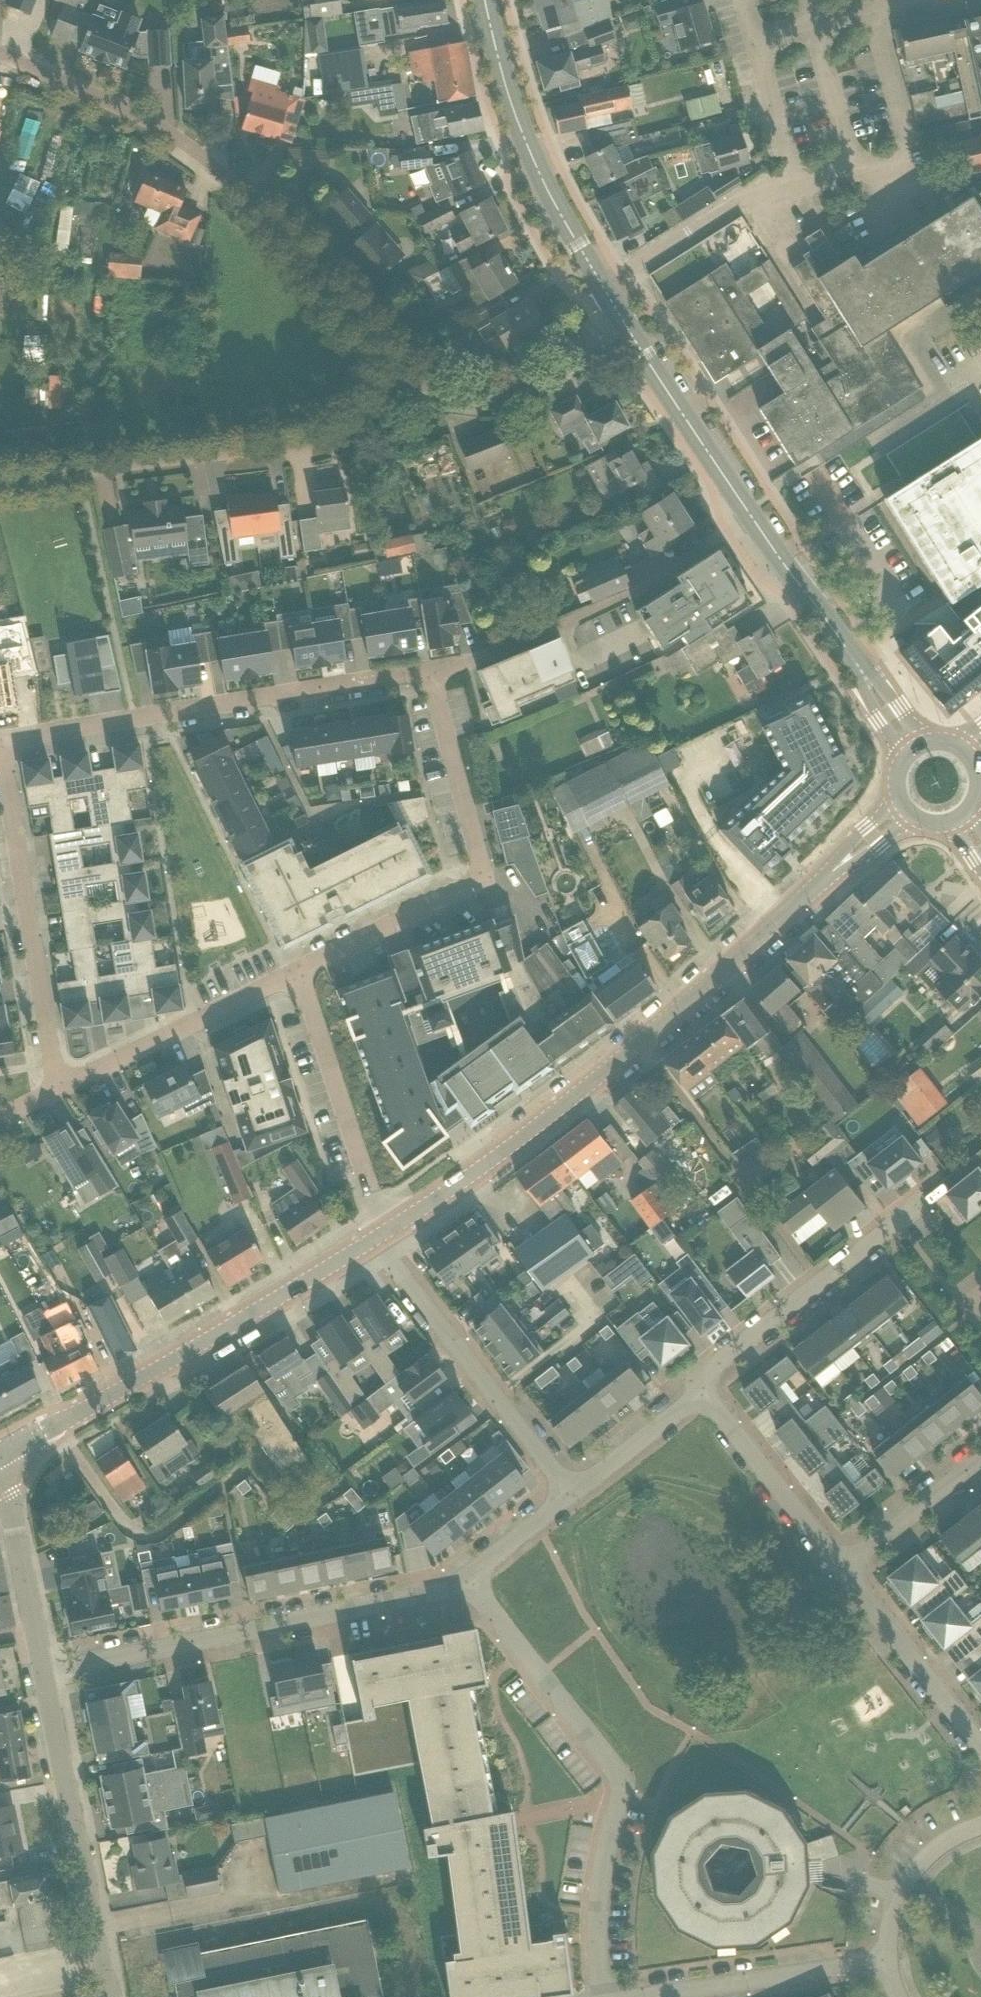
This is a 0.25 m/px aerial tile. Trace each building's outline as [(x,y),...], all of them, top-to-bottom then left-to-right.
[(6,6),(29,15),(34,0),(8,0),(6,6)] [(51,36),(68,43),(70,39),(80,14),(81,11),(80,11),(85,0),(54,0),(51,5),(61,9),(51,36)] [(339,0),(307,0),(307,5),(304,5),(306,19),(322,17),(341,14),(339,0)] [(446,23),(442,0),(441,0),(378,10),(382,37),(415,32),(414,28),(446,23)] [(582,32),(599,26),(598,25),(592,0),(535,0),(543,29),(558,25),(562,40),(582,32)] [(685,52),(697,49),(696,45),(713,40),(702,3),(678,10),(676,0),(664,0),(652,5),(656,19),(670,15),(680,50),(684,49),(685,52)] [(951,17),(956,39),(951,40),(953,50),(958,72),(964,97),(965,103),(936,109),(938,121),(967,115),(968,120),(980,118),(980,117),(980,11),(951,17)] [(80,14),(70,39),(81,43),(78,50),(95,57),(94,60),(107,65),(108,62),(125,68),(130,54),(139,57),(148,57),(149,67),(169,66),(167,30),(147,31),(147,33),(138,34),(134,33),(139,20),(136,19),(133,15),(129,13),(125,14),(121,13),(116,26),(92,16),(91,19),(80,14)] [(231,29),(225,30),(225,32),(247,28),(255,26),(254,15),(229,18),(231,29)] [(195,58),(183,59),(183,62),(186,108),(190,108),(190,110),(208,113),(209,107),(213,107),(212,93),(214,94),(216,87),(232,86),(229,66),(227,46),(225,32),(225,30),(223,16),(200,19),(203,41),(203,46),(194,47),(195,58)] [(322,17),(306,19),(306,20),(304,20),(304,54),(318,52),(327,51),(322,17)] [(943,53),(953,50),(951,40),(956,39),(951,17),(946,18),(946,17),(923,22),(923,20),(921,21),(930,61),(944,58),(943,53)] [(599,26),(582,32),(589,50),(570,56),(569,54),(536,63),(543,90),(560,85),(561,91),(578,86),(574,72),(605,64),(599,47),(615,41),(608,21),(598,25),(599,26)] [(916,64),(930,61),(921,21),(920,21),(920,22),(897,28),(897,29),(893,30),(898,49),(902,48),(905,61),(915,59),(916,64)] [(249,42),(247,28),(225,32),(227,46),(249,42)] [(428,49),(438,103),(474,96),(464,42),(428,49)] [(327,51),(318,52),(325,95),(347,91),(354,91),(367,88),(361,46),(327,51)] [(252,92),(247,110),(241,129),(290,143),(303,99),(283,94),(280,87),(252,79),(248,91),(252,92)] [(425,106),(425,81),(400,82),(401,107),(425,106)] [(354,91),(356,102),(382,97),(384,109),(395,107),(391,84),(367,88),(354,91)] [(557,134),(585,128),(586,128),(584,119),(631,108),(626,85),(577,96),(579,103),(551,109),(557,134)] [(956,89),(949,96),(954,102),(962,95),(956,89)] [(692,120),(724,111),(718,91),(686,100),(692,120)] [(909,96),(912,110),(935,105),(932,91),(909,96)] [(409,117),(414,145),(448,137),(463,134),(483,130),(477,103),(457,107),(443,110),(409,117)] [(916,126),(938,121),(936,109),(935,105),(912,110),(916,126)] [(614,138),(614,139),(636,133),(632,118),(586,128),(585,128),(589,143),(613,135),(613,138),(614,138)] [(972,137),(968,120),(938,127),(918,131),(923,151),(960,142),(967,174),(980,171),(980,135),(972,137)] [(636,133),(614,139),(617,147),(638,141),(636,133)] [(709,143),(717,172),(719,171),(721,179),(708,187),(715,199),(740,183),(733,171),(732,172),(729,168),(749,163),(741,134),(709,143)] [(585,159),(599,186),(611,180),(615,187),(652,168),(647,155),(633,160),(620,166),(610,146),(585,159)] [(329,170),(328,150),(300,150),(300,148),(286,148),(287,173),(308,173),(307,170),(329,170)] [(413,153),(391,155),(393,168),(400,168),(400,170),(417,168),(424,167),(430,166),(428,151),(413,153)] [(430,166),(424,167),(431,185),(428,186),(435,203),(463,191),(481,184),(469,152),(450,160),(440,164),(430,166)] [(619,185),(622,191),(597,204),(615,240),(626,234),(628,239),(644,231),(638,220),(647,216),(639,199),(664,187),(654,166),(652,168),(619,185)] [(148,207),(144,215),(147,224),(156,227),(155,228),(188,242),(199,216),(179,207),(186,191),(146,174),(134,202),(148,207)] [(758,355),(770,372),(771,374),(776,382),(783,393),(758,409),(794,466),(795,466),(852,430),(919,387),(884,332),(980,270),(980,215),(976,207),(965,189),(954,196),(947,185),(821,213),(788,234),(837,312),(811,329),(839,373),(823,384),(791,334),(758,355)] [(326,207),(349,233),(369,215),(346,190),(326,207)] [(38,192),(30,205),(43,213),(51,201),(38,192)] [(695,213),(686,199),(672,208),(681,222),(695,213)] [(451,236),(459,252),(475,244),(476,244),(504,230),(489,200),(471,209),(461,214),(467,228),(451,236)] [(67,218),(104,222),(105,205),(69,201),(67,218)] [(417,219),(425,233),(453,218),(446,204),(425,215),(417,219)] [(420,205),(410,210),(414,220),(417,219),(425,215),(420,205)] [(347,249),(374,280),(400,258),(372,226),(347,249)] [(428,260),(424,262),(431,275),(439,271),(429,249),(423,251),(428,260)] [(107,276),(140,279),(142,257),(109,254),(107,276)] [(431,275),(418,282),(427,299),(432,296),(434,298),(448,290),(451,296),(461,290),(472,308),(488,298),(488,299),(515,282),(499,255),(477,268),(470,256),(447,267),(439,271),(431,275)] [(757,267),(781,304),(792,297),(768,260),(757,267)] [(410,286),(418,282),(431,275),(424,262),(417,266),(403,272),(410,286)] [(682,332),(688,342),(749,303),(724,264),(665,302),(683,330),(682,332)] [(792,297),(781,304),(795,326),(806,319),(792,297)] [(507,349),(543,328),(526,300),(505,313),(498,302),(470,319),(484,342),(487,340),(491,344),(501,361),(511,355),(507,349)] [(688,342),(700,361),(743,333),(741,330),(759,318),(749,303),(688,342)] [(714,383),(758,355),(756,350),(773,340),(759,318),(741,330),(743,333),(700,361),(714,383)] [(541,398),(547,410),(560,433),(571,427),(579,442),(593,435),(600,448),(616,439),(613,434),(627,426),(614,403),(587,417),(576,395),(556,405),(550,393),(541,398)] [(976,440),(957,409),(885,455),(904,486),(883,499),(949,604),(980,584),(980,437),(976,440)] [(529,436),(524,421),(505,426),(509,442),(529,436)] [(458,445),(468,471),(508,456),(497,429),(458,445)] [(604,482),(596,487),(603,500),(630,485),(638,499),(660,487),(651,470),(643,474),(630,451),(618,458),(614,451),(593,463),(604,482)] [(351,530),(345,488),(342,489),(341,485),(329,487),(330,490),(312,493),(316,518),(299,520),(303,551),(321,549),(319,534),(332,532),(331,526),(349,524),(349,530),(351,530)] [(256,535),(250,494),(226,498),(227,509),(213,511),(223,564),(238,562),(234,535),(255,533),(255,535),(256,535)] [(251,494),(250,494),(256,535),(276,533),(280,559),(295,557),(288,504),(276,506),(274,494),(251,497),(251,494)] [(667,540),(690,525),(671,495),(641,514),(649,527),(638,535),(651,555),(669,543),(667,540)] [(129,524),(123,525),(102,529),(113,578),(137,573),(133,547),(151,545),(151,552),(169,549),(168,543),(185,541),(189,567),(208,564),(202,515),(184,517),(182,505),(166,507),(165,499),(159,500),(149,501),(143,502),(144,510),(128,512),(129,524)] [(504,520),(502,526),(506,531),(512,530),(515,524),(511,519),(504,520)] [(386,559),(432,549),(428,532),(411,535),(411,534),(382,540),(386,559)] [(366,545),(353,546),(355,557),(368,555),(366,545)] [(642,619),(641,620),(642,623),(648,631),(660,650),(680,637),(684,644),(683,645),(684,647),(685,649),(723,624),(722,622),(744,608),(737,598),(744,593),(732,576),(726,580),(720,572),(727,567),(716,550),(674,577),(650,592),(654,598),(660,608),(646,617),(642,619)] [(592,600),(631,584),(620,558),(581,574),(587,587),(577,591),(580,599),(590,595),(592,600)] [(296,567),(285,569),(287,581),(298,579),(296,567)] [(240,575),(227,578),(230,593),(243,591),(240,575)] [(420,598),(413,599),(417,622),(423,621),(427,648),(452,644),(451,636),(457,635),(454,619),(469,617),(459,591),(441,594),(442,602),(421,606),(420,598)] [(118,601),(121,617),(141,613),(140,596),(118,601)] [(408,608),(385,612),(391,654),(401,653),(401,652),(415,650),(411,623),(417,622),(413,599),(407,600),(408,608)] [(343,661),(339,635),(351,633),(347,610),(336,611),(335,606),(310,610),(313,623),(320,666),(329,664),(329,663),(343,661)] [(899,654),(947,713),(980,685),(980,611),(977,606),(959,620),(966,628),(949,642),(936,625),(919,639),(918,638),(899,654)] [(360,608),(347,610),(351,633),(363,631),(367,657),(381,655),(382,656),(391,654),(385,612),(361,616),(360,608)] [(320,666),(313,623),(300,625),(296,618),(275,621),(279,645),(291,643),(295,669),(310,667),(320,666)] [(212,619),(202,620),(202,623),(204,633),(214,631),(212,619)] [(264,631),(241,635),(248,677),(257,676),(257,675),(271,673),(267,646),(279,645),(275,621),(263,623),(264,631)] [(202,623),(190,625),(192,635),(204,633),(202,623)] [(684,647),(681,649),(687,660),(696,674),(700,672),(718,661),(721,665),(744,654),(750,664),(735,673),(738,677),(748,694),(764,685),(759,677),(781,664),(769,643),(774,640),(765,626),(741,641),(732,627),(733,626),(732,625),(726,629),(723,624),(685,649),(684,647)] [(13,708),(8,676),(33,672),(21,625),(0,628),(0,710),(13,708)] [(214,631),(204,633),(207,656),(219,654),(224,680),(238,678),(238,679),(248,677),(241,635),(217,639),(216,631),(214,631)] [(193,643),(169,647),(176,688),(200,684),(195,658),(207,656),(204,633),(192,635),(191,635),(193,643)] [(103,691),(99,668),(100,668),(100,666),(112,664),(112,668),(115,667),(107,635),(91,638),(93,651),(67,656),(66,654),(52,656),(57,685),(72,683),(74,696),(88,694),(88,696),(90,695),(90,693),(103,691)] [(43,636),(28,638),(31,651),(45,648),(43,636)] [(571,672),(557,640),(532,651),(531,648),(476,671),(491,705),(483,708),(492,729),(520,718),(515,705),(551,690),(553,693),(554,692),(573,685),(574,684),(570,673),(571,672)] [(176,688),(169,647),(145,651),(144,643),(129,645),(134,668),(147,666),(152,693),(177,689),(176,688)] [(578,698),(573,685),(554,692),(559,706),(578,698)] [(740,792),(706,810),(714,824),(719,829),(760,873),(777,857),(778,859),(781,856),(786,851),(789,849),(784,843),(829,801),(830,802),(843,790),(852,781),(849,774),(838,754),(837,755),(807,697),(785,708),(788,713),(761,727),(783,769),(759,792),(750,783),(740,792)] [(405,715),(387,718),(386,719),(391,751),(390,751),(390,753),(411,750),(405,715)] [(386,716),(366,719),(372,754),(390,751),(391,751),(386,719),(387,718),(386,716)] [(366,719),(347,722),(353,757),(372,754),(366,719)] [(347,722),(328,725),(334,760),(353,757),(347,722)] [(328,725),(309,728),(315,763),(334,760),(328,725)] [(577,739),(585,758),(614,746),(606,727),(597,731),(597,730),(577,739)] [(315,763),(309,728),(290,731),(295,766),(315,763)] [(189,751),(198,768),(198,769),(227,755),(230,754),(221,736),(189,751)] [(268,741),(257,746),(263,758),(274,753),(268,741)] [(647,741),(604,763),(626,805),(668,784),(663,774),(655,757),(647,741)] [(126,791),(146,788),(138,744),(112,748),(115,768),(102,770),(111,825),(123,823),(123,824),(131,822),(126,791)] [(672,749),(655,757),(663,774),(680,765),(672,749)] [(111,825),(102,770),(90,772),(86,752),(59,757),(63,776),(67,801),(68,800),(86,798),(91,827),(91,828),(111,825)] [(195,769),(204,787),(236,772),(227,755),(198,769),(198,768),(195,769)] [(277,758),(266,763),(272,775),(282,770),(277,758)] [(67,801),(63,776),(51,778),(48,759),(21,763),(28,807),(48,804),(52,834),(73,831),(73,830),(68,800),(67,801)] [(604,763),(563,784),(585,827),(587,826),(590,832),(607,824),(603,817),(626,805),(604,763)] [(204,787),(213,805),(244,789),(236,772),(204,787)] [(291,787),(285,776),(275,781),(280,792),(291,787)] [(337,784),(324,787),(327,801),(340,799),(337,784)] [(390,793),(388,784),(377,785),(379,795),(390,793)] [(563,784),(550,790),(572,834),(585,827),(563,784)] [(350,800),(349,787),(339,788),(341,801),(350,800)] [(213,805),(221,822),(253,806),(244,789),(213,805)] [(299,804),(294,794),(286,798),(290,809),(299,804)] [(502,810),(492,812),(500,841),(506,840),(515,862),(511,862),(534,897),(547,892),(511,794),(499,798),(502,810)] [(343,914),(360,906),(357,901),(367,896),(369,901),(387,893),(384,888),(394,883),(396,888),(399,887),(396,882),(406,877),(408,882),(425,873),(404,831),(428,819),(422,797),(385,803),(394,821),(394,822),(399,831),(384,838),(385,840),(367,849),(366,847),(347,857),(348,859),(341,862),(340,860),(303,878),(299,869),(297,870),(294,863),(296,862),(287,843),(243,865),(250,881),(255,879),(260,888),(255,891),(256,893),(261,891),(266,900),(261,903),(269,919),(274,916),(279,926),(274,928),(282,945),(327,922),(326,920),(342,912),(343,914)] [(221,822),(230,839),(261,823),(253,806),(221,822)] [(658,827),(674,822),(670,809),(654,814),(658,827)] [(308,822),(304,813),(292,819),(296,828),(308,822)] [(82,869),(82,868),(79,847),(109,842),(112,863),(112,864),(129,861),(129,862),(141,860),(137,833),(125,835),(123,824),(123,823),(111,825),(91,828),(91,827),(73,830),(73,831),(52,834),(49,834),(49,836),(49,835),(55,874),(75,871),(75,870),(82,869)] [(261,823),(230,839),(239,857),(270,841),(261,823)] [(855,893),(843,904),(865,927),(872,920),(877,925),(886,935),(895,926),(899,922),(886,908),(898,897),(915,914),(929,900),(911,881),(912,881),(891,858),(855,893)] [(147,899),(143,872),(131,874),(129,862),(129,861),(112,864),(112,863),(82,868),(82,869),(75,870),(75,871),(77,886),(58,889),(62,913),(81,910),(81,909),(88,908),(88,907),(85,886),(115,881),(118,902),(118,903),(135,900),(135,901),(147,899)] [(669,886),(681,902),(687,912),(693,907),(707,926),(732,908),(710,877),(692,890),(682,876),(669,886)] [(676,923),(680,919),(673,910),(660,892),(646,903),(654,913),(646,920),(645,918),(639,923),(640,924),(637,927),(653,949),(658,945),(667,957),(689,941),(676,923)] [(81,910),(62,913),(64,928),(68,952),(71,951),(71,950),(92,947),(92,948),(95,947),(91,924),(121,920),(124,941),(124,942),(129,941),(149,938),(150,938),(153,938),(149,911),(137,913),(135,901),(135,900),(118,903),(118,902),(88,907),(88,908),(81,909),(81,910)] [(826,921),(829,924),(882,984),(915,952),(895,926),(886,935),(897,945),(883,959),(864,938),(877,925),(872,920),(865,927),(843,904),(826,921)] [(436,1123),(445,1116),(456,1109),(469,1127),(493,1110),(492,1108),(513,1092),(515,1094),(551,1068),(550,1068),(551,1067),(551,1068),(558,1063),(539,1037),(555,1025),(547,1016),(537,992),(521,961),(522,960),(513,916),(492,924),(491,920),(407,951),(408,953),(399,956),(389,960),(392,968),(335,989),(346,1017),(345,1017),(351,1034),(352,1034),(389,1134),(381,1140),(398,1164),(443,1132),(436,1123)] [(882,984),(829,924),(811,939),(789,959),(790,960),(785,964),(805,986),(803,988),(824,1012),(824,1011),(830,1018),(841,1010),(849,1018),(858,1010),(884,987),(882,984)] [(657,991),(634,960),(620,970),(612,960),(604,964),(588,933),(566,945),(567,946),(570,953),(583,976),(581,977),(588,986),(592,983),(618,1019),(657,991)] [(561,935),(551,941),(563,957),(570,953),(567,946),(566,945),(561,935)] [(959,1013),(970,1002),(974,1006),(980,999),(980,956),(976,950),(973,954),(955,936),(944,947),(935,937),(904,966),(913,976),(930,960),(946,977),(935,987),(959,1013)] [(181,1008),(174,964),(154,968),(150,938),(149,938),(129,941),(139,995),(151,993),(154,1008),(155,1013),(163,1011),(181,1008)] [(139,995),(129,941),(124,942),(124,941),(110,943),(115,974),(97,977),(96,977),(100,1001),(99,1001),(102,1021),(120,1018),(129,1017),(128,1012),(126,997),(139,995)] [(539,1037),(558,1063),(614,1022),(591,991),(585,996),(570,975),(563,966),(561,963),(546,943),(522,960),(521,961),(537,992),(547,1016),(555,1025),(539,1037)] [(100,1001),(96,977),(97,977),(92,948),(92,947),(71,950),(71,951),(76,980),(56,984),(64,1027),(81,1025),(90,1023),(90,1018),(87,1003),(99,1001),(100,1001)] [(565,960),(561,963),(563,966),(570,975),(575,971),(567,959),(565,960)] [(793,982),(780,966),(753,990),(766,1005),(772,1013),(793,1040),(792,1041),(791,1041),(783,1047),(777,1052),(779,1055),(781,1053),(832,1120),(830,1121),(833,1123),(859,1104),(804,1032),(808,1028),(788,1003),(802,992),(793,982)] [(884,987),(858,1010),(870,1022),(903,992),(892,980),(884,987)] [(783,1047),(758,1013),(745,998),(724,1014),(747,1044),(745,1045),(748,1049),(756,1043),(770,1061),(779,1055),(777,1052),(783,1047)] [(711,1071),(745,1045),(747,1044),(724,1014),(689,1041),(711,1071)] [(296,1104),(291,1089),(292,1089),(291,1085),(285,1087),(279,1071),(285,1069),(284,1066),(283,1066),(279,1051),(273,1053),(268,1037),(273,1035),(268,1020),(212,1047),(223,1081),(222,1081),(233,1113),(246,1150),(304,1131),(301,1120),(295,1122),(290,1106),(296,1104)] [(926,1038),(933,1049),(956,1034),(949,1023),(926,1038)] [(0,1030),(0,1055),(11,1053),(7,1028),(7,1029),(0,1030)] [(720,1082),(715,1075),(714,1076),(711,1071),(689,1041),(664,1060),(688,1091),(689,1090),(696,1099),(720,1082)] [(215,1102),(204,1069),(188,1077),(183,1066),(158,1078),(155,1074),(143,1080),(145,1084),(143,1085),(158,1115),(180,1104),(186,1117),(215,1102)] [(637,1087),(614,1105),(637,1133),(648,1146),(670,1128),(671,1129),(672,1128),(681,1120),(669,1106),(660,1114),(637,1087)] [(919,1125),(948,1103),(942,1095),(912,1117),(919,1125)] [(100,1104),(89,1111),(91,1114),(88,1116),(97,1130),(93,1132),(100,1144),(104,1142),(112,1154),(131,1142),(139,1154),(156,1147),(141,1113),(127,1122),(115,1104),(109,1108),(107,1104),(102,1107),(100,1104)] [(622,1161),(613,1150),(590,1119),(554,1146),(578,1178),(586,1172),(590,1168),(600,1181),(624,1164),(622,1161)] [(833,1123),(830,1121),(818,1130),(823,1136),(802,1152),(813,1166),(827,1155),(846,1140),(833,1123)] [(117,1184),(95,1149),(85,1155),(66,1124),(61,1127),(59,1124),(46,1132),(48,1135),(43,1138),(55,1157),(52,1159),(61,1173),(63,1172),(72,1186),(85,1178),(96,1196),(117,1184)] [(209,1148),(233,1203),(251,1196),(224,1133),(210,1139),(213,1146),(209,1148)] [(872,1144),(848,1162),(864,1182),(876,1173),(888,1189),(892,1186),(894,1188),(904,1180),(902,1178),(923,1162),(904,1136),(880,1154),(872,1144)] [(578,1178),(554,1146),(516,1175),(553,1224),(514,1251),(544,1290),(596,1254),(568,1215),(575,1209),(561,1191),(578,1178)] [(740,1162),(757,1185),(780,1169),(763,1146),(740,1162)] [(643,1168),(660,1187),(676,1174),(675,1174),(653,1149),(638,1162),(643,1168)] [(948,1194),(957,1205),(955,1208),(963,1218),(965,1215),(968,1219),(980,1209),(980,1150),(960,1167),(969,1178),(948,1194)] [(296,1187),(269,1205),(278,1218),(284,1227),(296,1243),(326,1223),(314,1206),(305,1193),(314,1187),(297,1161),(284,1170),(296,1187)] [(866,1206),(837,1168),(777,1215),(791,1233),(820,1211),(834,1230),(866,1206)] [(632,1201),(651,1228),(673,1212),(653,1185),(632,1201)] [(775,1277),(768,1268),(781,1257),(738,1197),(718,1212),(748,1254),(728,1270),(730,1273),(727,1275),(736,1286),(739,1284),(749,1297),(775,1277)] [(4,1247),(23,1237),(7,1207),(0,1211),(0,1239),(4,1247)] [(164,1220),(181,1250),(196,1241),(179,1211),(164,1220)] [(494,1247),(501,1242),(487,1223),(480,1227),(473,1218),(455,1231),(478,1264),(481,1268),(500,1255),(494,1247)] [(662,1220),(650,1229),(663,1246),(675,1238),(662,1220)] [(239,1272),(263,1258),(244,1228),(205,1252),(227,1288),(242,1278),(239,1272)] [(478,1264),(455,1231),(438,1242),(459,1272),(458,1272),(461,1276),(478,1264)] [(97,1232),(88,1238),(90,1242),(92,1241),(99,1252),(106,1248),(97,1232)] [(77,1249),(96,1281),(110,1273),(99,1252),(92,1241),(90,1242),(77,1249)] [(459,1272),(438,1242),(421,1254),(431,1268),(428,1270),(435,1281),(430,1284),(434,1290),(458,1272),(459,1272)] [(104,1258),(119,1286),(137,1276),(121,1248),(104,1258)] [(169,1266),(170,1268),(170,1267),(194,1307),(215,1294),(191,1253),(169,1266)] [(653,1277),(635,1253),(603,1278),(613,1290),(632,1276),(641,1287),(653,1277)] [(683,1266),(663,1281),(672,1293),(672,1294),(702,1334),(706,1331),(708,1335),(719,1327),(716,1323),(723,1318),(706,1296),(715,1289),(688,1253),(678,1260),(683,1266)] [(170,1267),(170,1268),(165,1270),(165,1269),(141,1283),(165,1324),(194,1307),(170,1267)] [(525,1270),(513,1279),(521,1289),(526,1285),(533,1281),(525,1270)] [(911,1302),(890,1276),(870,1291),(891,1318),(911,1302)] [(540,1291),(533,1281),(526,1285),(534,1296),(540,1291)] [(872,1332),(891,1318),(870,1291),(851,1306),(872,1332)] [(486,1302),(478,1292),(472,1297),(479,1307),(486,1302)] [(487,1316),(506,1301),(498,1292),(486,1302),(479,1307),(487,1316)] [(381,1340),(398,1328),(374,1294),(352,1309),(370,1335),(358,1343),(362,1349),(361,1350),(384,1384),(398,1373),(385,1354),(389,1351),(381,1340)] [(109,1296),(87,1306),(114,1360),(114,1361),(114,1360),(136,1350),(133,1343),(109,1296)] [(487,1343),(519,1318),(506,1301),(487,1316),(474,1327),(487,1343)] [(853,1347),(872,1332),(851,1306),(832,1320),(853,1347)] [(562,1321),(571,1314),(566,1308),(557,1315),(562,1321)] [(638,1312),(617,1329),(637,1355),(648,1346),(663,1365),(676,1355),(678,1358),(689,1349),(687,1346),(690,1344),(682,1335),(669,1317),(653,1330),(638,1312)] [(362,1349),(358,1343),(339,1314),(333,1318),(331,1315),(319,1323),(321,1326),(316,1330),(334,1356),(323,1364),(349,1403),(362,1394),(354,1372),(346,1361),(361,1350),(362,1349)] [(553,1328),(562,1321),(557,1315),(548,1322),(553,1328)] [(532,1334),(519,1318),(487,1343),(500,1359),(532,1334)] [(65,1323),(51,1330),(77,1379),(97,1369),(84,1343),(86,1342),(75,1319),(65,1323)] [(834,1362),(853,1347),(832,1320),(813,1335),(834,1362)] [(615,1333),(608,1325),(599,1332),(606,1340),(615,1333)] [(77,1379),(51,1330),(38,1336),(49,1359),(43,1362),(56,1389),(77,1379)] [(545,1351),(532,1334),(500,1359),(513,1376),(545,1351)] [(815,1377),(834,1362),(813,1335),(794,1351),(815,1377)] [(920,1336),(912,1343),(919,1351),(927,1345),(920,1336)] [(299,1380),(311,1372),(302,1358),(301,1359),(287,1337),(257,1355),(271,1376),(263,1381),(275,1395),(285,1388),(290,1397),(304,1388),(299,1380)] [(909,1359),(919,1351),(912,1343),(902,1351),(909,1359)] [(928,1365),(937,1359),(930,1350),(922,1357),(928,1365)] [(0,1379),(0,1388),(10,1406),(39,1390),(26,1365),(24,1366),(18,1354),(6,1360),(13,1372),(0,1379)] [(793,1403),(779,1386),(799,1371),(788,1356),(743,1390),(762,1413),(769,1407),(776,1416),(793,1403)] [(574,1372),(582,1365),(576,1357),(567,1364),(574,1372)] [(373,1421),(372,1420),(400,1399),(411,1414),(430,1400),(424,1392),(439,1381),(435,1376),(438,1374),(430,1365),(428,1366),(427,1364),(425,1366),(419,1358),(344,1414),(358,1432),(373,1421)] [(899,1367),(892,1358),(884,1365),(890,1374),(899,1367)] [(647,1386),(626,1359),(606,1375),(627,1402),(647,1386)] [(311,1467),(256,1381),(245,1364),(203,1391),(214,1408),(223,1422),(224,1422),(231,1433),(243,1425),(236,1414),(244,1409),(246,1407),(259,1427),(252,1432),(285,1484),(311,1467)] [(918,1374),(911,1365),(903,1372),(909,1380),(918,1374)] [(551,1382),(560,1375),(553,1366),(544,1373),(551,1382)] [(352,1408),(327,1372),(315,1380),(339,1416),(352,1408)] [(551,1382),(544,1373),(535,1380),(542,1389),(551,1382)] [(880,1382),(873,1373),(865,1380),(872,1389),(880,1382)] [(627,1402),(606,1375),(588,1390),(608,1416),(627,1402)] [(968,1376),(949,1391),(970,1418),(980,1409),(980,1392),(968,1376)] [(899,1388),(892,1380),(884,1386),(890,1395),(899,1388)] [(0,1388),(0,1411),(10,1406),(0,1388)] [(421,1444),(429,1455),(458,1433),(451,1424),(467,1412),(453,1392),(454,1391),(453,1390),(414,1419),(428,1439),(421,1444)] [(608,1416),(588,1390),(569,1404),(590,1431),(608,1416)] [(970,1418),(949,1391),(930,1406),(951,1433),(970,1418)] [(860,1401),(853,1392),(844,1399),(851,1408),(860,1401)] [(880,1403),(873,1394),(865,1401),(872,1410),(880,1403)] [(867,1410),(860,1401),(851,1408),(858,1417),(867,1410)] [(806,1420),(793,1403),(776,1416),(783,1425),(776,1431),(793,1454),(837,1419),(826,1405),(806,1420)] [(590,1431),(569,1404),(549,1420),(570,1446),(590,1431)] [(951,1433),(930,1406),(911,1421),(932,1448),(951,1433)] [(200,1456),(189,1440),(185,1442),(167,1415),(147,1428),(134,1437),(152,1465),(149,1467),(160,1483),(171,1475),(188,1463),(188,1464),(200,1456)] [(842,1466),(829,1449),(849,1433),(837,1419),(793,1454),(811,1476),(819,1470),(826,1479),(842,1466)] [(932,1448),(911,1421),(892,1436),(913,1462),(932,1448)] [(498,1431),(492,1436),(495,1447),(504,1439),(498,1431)] [(913,1462),(892,1436),(873,1451),(894,1478),(913,1462)] [(524,1483),(510,1465),(519,1457),(505,1439),(495,1447),(500,1454),(485,1466),(508,1495),(523,1483),(524,1483)] [(459,1440),(448,1448),(454,1456),(465,1448),(459,1440)] [(97,1462),(122,1500),(143,1486),(117,1448),(97,1462)] [(215,1474),(207,1463),(195,1472),(197,1474),(192,1478),(199,1487),(215,1474)] [(508,1495),(485,1466),(470,1478),(493,1506),(507,1495),(508,1495)] [(855,1483),(842,1466),(826,1479),(833,1488),(825,1494),(843,1517),(887,1483),(875,1467),(855,1483)] [(394,1467),(381,1477),(391,1490),(404,1480),(401,1476),(394,1467)] [(413,1467),(401,1476),(404,1480),(407,1483),(418,1475),(413,1467)] [(493,1506),(470,1478),(455,1490),(477,1518),(493,1506)] [(250,1488),(244,1479),(235,1486),(242,1495),(250,1488)] [(357,1496),(350,1488),(342,1495),(349,1503),(357,1496)] [(477,1518),(455,1490),(447,1496),(441,1488),(434,1494),(440,1502),(440,1501),(462,1530),(477,1518)] [(356,1512),(365,1505),(357,1496),(349,1503),(356,1512)] [(140,1513),(148,1524),(168,1510),(161,1499),(140,1513)] [(82,1509),(90,1521),(102,1512),(93,1501),(82,1509)] [(462,1530),(440,1501),(440,1502),(426,1513),(425,1513),(448,1542),(448,1541),(462,1530)] [(219,1505),(208,1508),(209,1517),(221,1515),(219,1505)] [(980,1507),(961,1522),(980,1547),(980,1508),(980,1507)] [(285,1517),(278,1508),(269,1515),(277,1524),(285,1517)] [(331,1521),(325,1512),(316,1519),(322,1528),(331,1521)] [(448,1542),(425,1513),(410,1525),(409,1523),(400,1530),(404,1549),(424,1545),(432,1555),(433,1554),(432,1554),(448,1542)] [(284,1532),(293,1525),(285,1517),(277,1524),(284,1532)] [(980,1549),(980,1547),(961,1522),(941,1537),(962,1564),(980,1549)] [(105,1588),(93,1529),(65,1542),(69,1559),(57,1562),(62,1585),(66,1584),(68,1596),(105,1588)] [(391,1569),(384,1536),(360,1541),(367,1574),(391,1569)] [(367,1574),(360,1541),(336,1546),(343,1579),(367,1574)] [(343,1579),(336,1546),(313,1551),(320,1584),(343,1579)] [(149,1551),(137,1553),(139,1563),(151,1560),(149,1551)] [(320,1584),(313,1551),(289,1556),(296,1589),(320,1584)] [(206,1599),(196,1552),(188,1554),(190,1566),(176,1569),(183,1604),(206,1599)] [(238,1581),(233,1553),(220,1555),(220,1560),(199,1564),(197,1552),(196,1552),(206,1599),(229,1595),(227,1583),(238,1581)] [(918,1600),(930,1614),(931,1615),(952,1599),(968,1587),(955,1569),(939,1582),(927,1567),(931,1564),(922,1552),(890,1577),(893,1581),(890,1583),(899,1594),(902,1592),(912,1605),(918,1600)] [(0,1555),(0,1628),(14,1625),(0,1555)] [(296,1589),(289,1556),(266,1561),(273,1594),(296,1589)] [(273,1594),(266,1561),(241,1566),(248,1599),(273,1594)] [(183,1604),(176,1569),(155,1573),(153,1567),(140,1570),(143,1583),(155,1581),(160,1609),(183,1604)] [(112,1624),(108,1604),(130,1600),(132,1610),(147,1607),(143,1585),(142,1582),(105,1589),(105,1588),(68,1596),(70,1608),(67,1609),(71,1632),(81,1630),(82,1631),(86,1630),(86,1629),(112,1624)] [(930,1614),(924,1620),(926,1624),(924,1626),(932,1637),(935,1635),(945,1648),(951,1643),(964,1659),(980,1646),(980,1618),(972,1625),(952,1599),(931,1615),(930,1614)] [(498,1812),(496,1813),(471,1687),(485,1684),(485,1682),(475,1633),(474,1628),(440,1634),(440,1636),(428,1638),(410,1642),(397,1644),(379,1648),(367,1650),(349,1654),(361,1718),(344,1722),(343,1722),(343,1723),(359,1776),(418,1764),(430,1826),(422,1827),(425,1855),(435,1854),(445,1853),(456,1934),(440,1936),(443,1960),(448,1996),(528,1996),(529,1996),(542,1995),(542,1996),(544,1996),(560,1995),(576,1993),(575,1987),(568,1931),(567,1920),(526,1925),(513,1829),(511,1814),(511,1810),(506,1811),(498,1812)] [(964,1659),(976,1674),(970,1679),(980,1692),(977,1694),(980,1699),(980,1646),(964,1659)] [(317,1654),(293,1659),(304,1710),(335,1704),(331,1684),(323,1686),(317,1654)] [(276,1695),(269,1697),(273,1717),(304,1710),(293,1659),(270,1664),(276,1695)] [(188,1716),(174,1719),(182,1756),(205,1751),(202,1738),(223,1734),(221,1720),(218,1708),(214,1709),(209,1681),(205,1681),(204,1678),(191,1680),(191,1684),(182,1686),(185,1698),(188,1716)] [(101,1716),(102,1723),(130,1717),(126,1696),(136,1694),(133,1680),(107,1685),(107,1687),(115,1686),(117,1696),(98,1700),(98,1705),(93,1706),(96,1717),(101,1716)] [(170,1699),(161,1700),(163,1711),(172,1710),(170,1699)] [(24,1742),(19,1711),(0,1714),(0,1746),(24,1742)] [(130,1717),(102,1723),(107,1748),(116,1747),(118,1758),(110,1760),(110,1761),(148,1754),(145,1739),(135,1742),(130,1717)] [(343,1723),(331,1726),(335,1745),(347,1743),(344,1731),(343,1723)] [(30,1776),(24,1742),(0,1746),(0,1781),(30,1776)] [(99,1788),(102,1802),(183,1786),(180,1768),(142,1776),(139,1760),(114,1765),(116,1773),(101,1776),(103,1788),(99,1788)] [(183,1786),(102,1802),(105,1816),(109,1815),(111,1827),(126,1824),(127,1831),(152,1826),(149,1811),(187,1803),(183,1786)] [(758,1943),(792,1920),(810,1883),(809,1866),(840,1855),(833,1834),(808,1843),(785,1808),(748,1790),(707,1793),(673,1816),(655,1853),(658,1893),(681,1928),(717,1946),(758,1943)] [(267,1837),(279,1895),(408,1867),(393,1792),(265,1817),(230,1824),(234,1843),(267,1837)] [(21,1850),(12,1806),(0,1808),(0,1854),(21,1850)] [(206,1807),(193,1809),(196,1822),(209,1819),(206,1807)] [(133,1875),(136,1890),(173,1882),(164,1837),(132,1843),(138,1874),(133,1875)] [(46,1899),(41,1873),(0,1882),(0,1908),(46,1899)] [(183,1879),(187,1897),(220,1891),(217,1873),(183,1879)] [(172,1978),(176,1996),(381,1996),(367,1920),(180,1956),(184,1976),(172,1978)]
